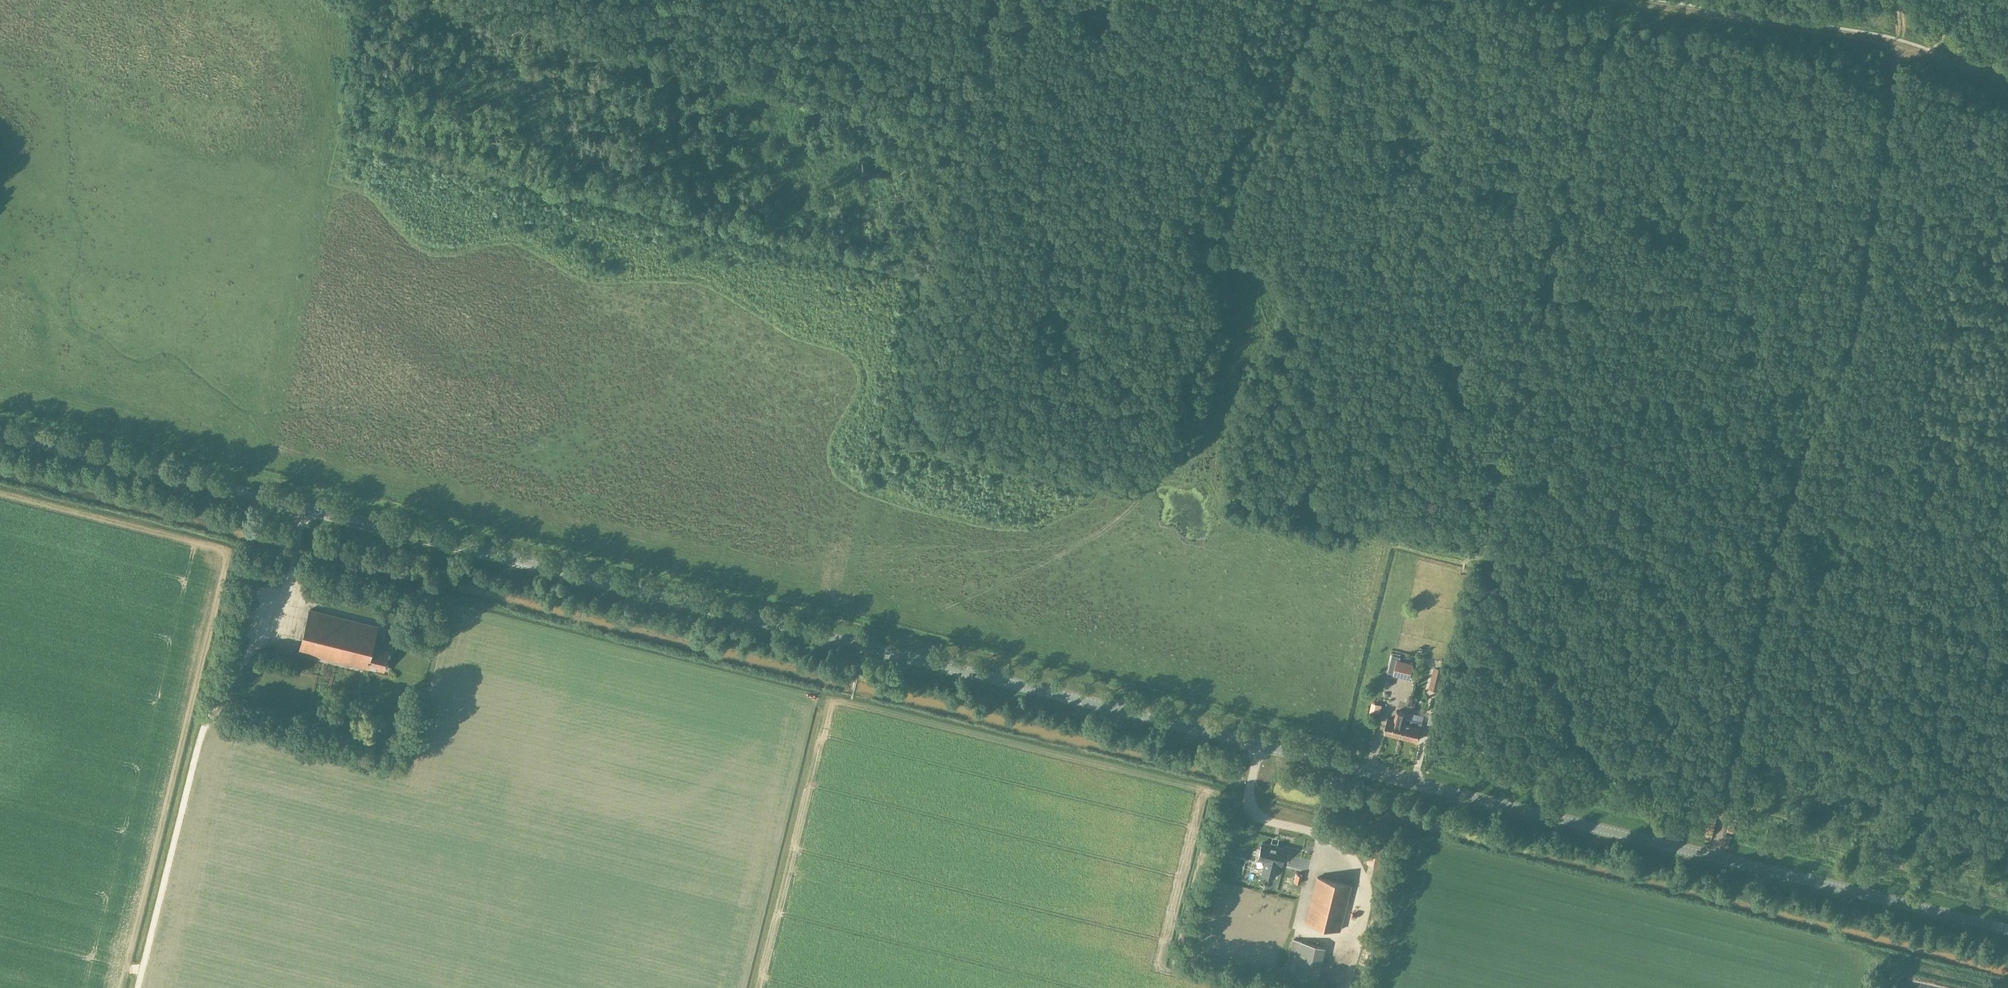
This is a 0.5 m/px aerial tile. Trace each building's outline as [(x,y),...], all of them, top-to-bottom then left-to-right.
[(385,670),(389,651),(372,647),(378,626),(310,610),(300,652),(369,669),(370,667),(385,670)] [(1392,655),(1388,673),(1410,678),(1413,665),(1399,661),(1400,657),(1392,655)] [(1434,667),(1429,688),(1439,690),(1444,669),(1434,667)] [(1408,703),(1413,684),(1391,678),(1386,696),(1394,698),(1393,699),(1408,703)] [(1369,714),(1379,716),(1381,705),(1371,703),(1369,714)] [(1401,736),(1404,723),(1403,723),(1406,713),(1397,711),(1394,721),(1387,719),(1384,732),(1401,736)] [(1404,723),(1401,736),(1418,740),(1422,722),(1405,718),(1404,723)] [(1264,861),(1261,874),(1274,877),(1277,864),(1280,865),(1284,849),(1261,843),(1257,859),(1264,861)] [(1284,851),(1284,872),(1293,872),(1293,864),(1303,864),(1303,852),(1284,851)] [(1316,878),(1306,922),(1339,931),(1350,886),(1316,878)] [(1292,939),(1285,973),(1317,980),(1325,947),(1292,939)]
